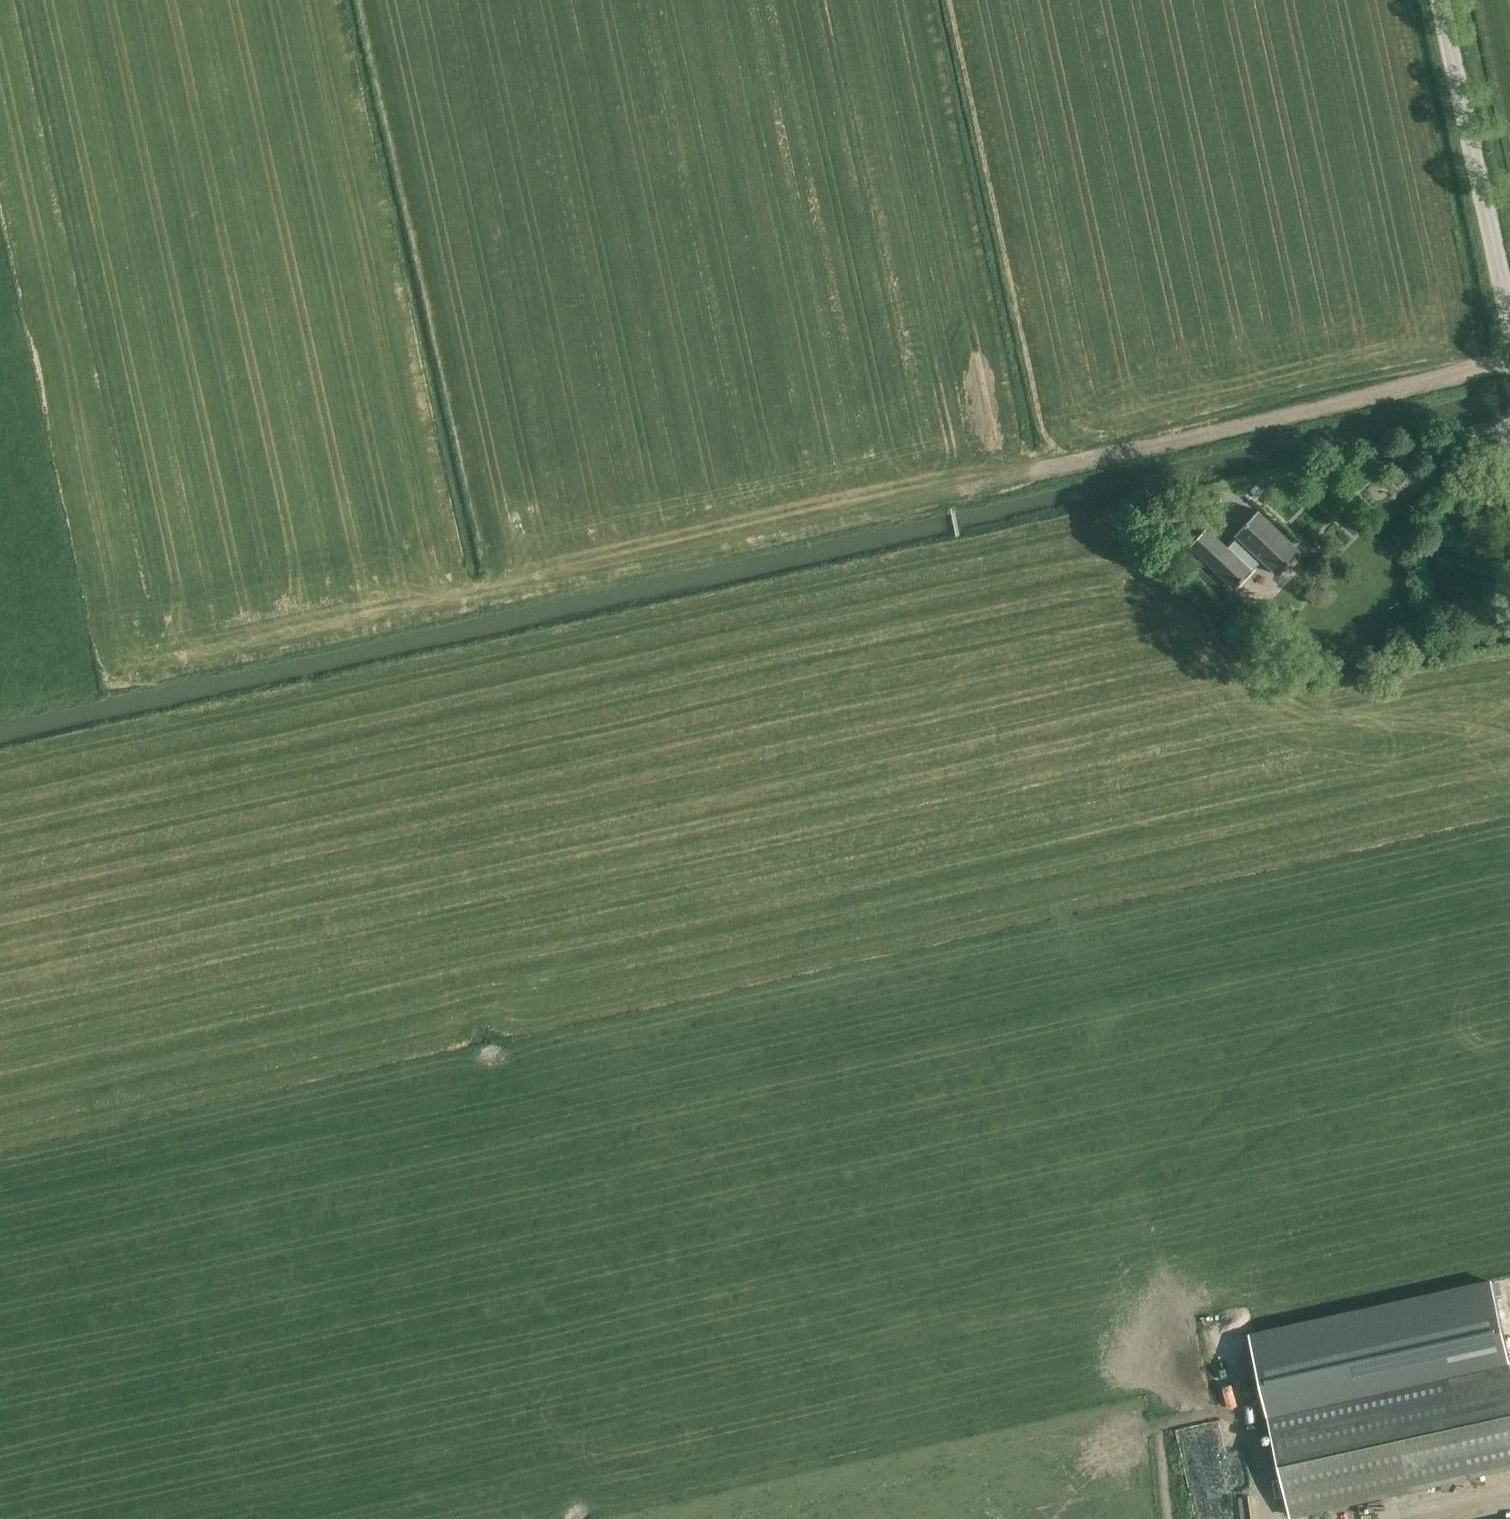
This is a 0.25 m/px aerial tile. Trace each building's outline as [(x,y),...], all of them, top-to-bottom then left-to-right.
[(1236,589),(1252,571),(1263,560),(1279,575),(1301,551),(1258,510),(1235,534),(1238,537),(1228,548),(1225,545),(1207,528),(1191,546),(1236,589)] [(1188,554),(1181,562),(1192,572),(1199,564),(1188,554)] [(1245,1326),(1289,1518),(1509,1469),(1509,1370),(1486,1270),(1245,1326)] [(1197,1518),(1234,1518),(1215,1421),(1180,1428),(1197,1518)]
